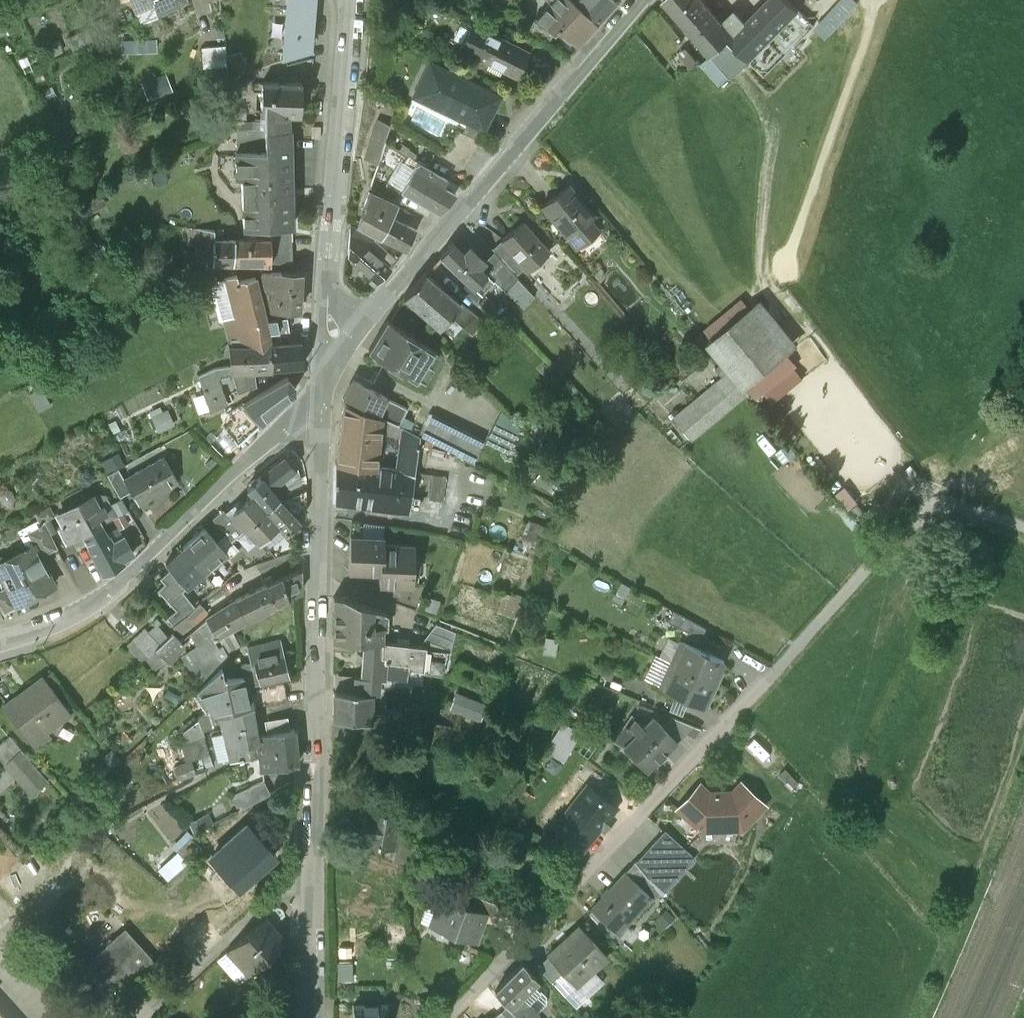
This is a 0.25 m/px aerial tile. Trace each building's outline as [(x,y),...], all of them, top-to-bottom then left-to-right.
[(155,5),(160,18),(188,2),(187,0),(167,0),(155,5)] [(284,57),(310,50),(314,0),(290,0),(284,57)] [(574,5),(568,0),(553,0),(532,23),(553,35),(555,33),(567,44),(569,43),(575,48),(613,5),(609,0),(579,0),(574,5)] [(662,0),(711,57),(729,41),(749,61),(798,11),(787,0),(769,0),(746,23),(735,11),(722,24),(701,0),(663,0),(662,0)] [(798,11),(749,61),(752,64),(765,76),(814,26),(798,11)] [(528,55),(476,28),(464,52),(502,72),(516,79),(517,78),(528,55)] [(749,61),(729,41),(711,57),(727,75),(731,79),(746,64),(749,67),(752,64),(749,61)] [(225,65),(224,44),(201,45),(202,66),(225,65)] [(242,52),(229,56),(233,75),(247,72),(242,52)] [(500,98),(475,85),(473,90),(462,85),(465,80),(430,64),(420,84),(437,93),(431,106),(484,132),(500,98)] [(726,76),(720,70),(713,77),(718,83),(726,76)] [(516,79),(502,72),(497,82),(522,94),(527,83),(517,78),(516,79)] [(302,84),(262,83),(261,122),(255,121),(238,121),(237,132),(237,133),(250,129),(290,128),(291,116),(301,115),(302,84)] [(290,128),(250,129),(237,133),(237,153),(236,153),(236,180),(242,179),(244,229),(264,228),(290,228),(290,128)] [(390,185),(404,163),(399,160),(385,182),(390,185)] [(454,170),(438,161),(432,171),(448,180),(454,170)] [(448,180),(432,171),(427,181),(442,189),(448,180)] [(427,181),(412,173),(402,190),(410,195),(410,196),(440,212),(455,195),(442,189),(427,181)] [(568,186),(543,206),(568,238),(593,218),(568,186)] [(410,195),(402,190),(395,202),(406,209),(408,205),(405,202),(410,195)] [(394,207),(371,195),(364,208),(368,210),(388,219),(394,207)] [(388,219),(368,210),(360,227),(382,239),(391,221),(388,219)] [(416,232),(391,221),(382,239),(405,251),(416,232)] [(550,253),(523,223),(503,242),(525,267),(536,257),(540,262),(550,253)] [(216,230),(198,228),(197,259),(208,260),(207,265),(235,264),(235,240),(214,240),(216,230)] [(374,243),(352,228),(349,256),(369,276),(365,281),(369,284),(373,279),(378,284),(391,271),(399,259),(393,254),(390,258),(372,247),(374,243)] [(264,240),(235,240),(235,264),(238,264),(271,265),(272,240),(264,240)] [(291,241),(272,240),(271,265),(293,265),(291,241)] [(465,253),(453,242),(441,256),(475,288),(482,281),(496,292),(501,288),(498,285),(501,282),(489,271),(487,274),(480,267),(485,261),(471,247),(465,253)] [(525,267),(503,242),(493,251),(502,260),(518,278),(527,269),(525,267)] [(198,265),(185,255),(182,256),(180,247),(162,256),(170,278),(178,275),(183,286),(203,277),(198,265)] [(461,304),(426,273),(404,297),(440,329),(461,304)] [(282,274),(263,275),(266,290),(280,287),(282,274)] [(280,287),(266,290),(271,314),(300,314),(301,275),(282,274),(280,287)] [(236,276),(224,279),(213,285),(223,323),(225,322),(231,341),(251,336),(248,324),(266,321),(255,279),(238,282),(236,276)] [(499,303),(482,288),(473,299),(494,316),(497,313),(493,309),(499,303)] [(473,299),(473,298),(455,320),(473,335),(488,317),(492,319),(494,316),(473,299)] [(190,300),(177,307),(181,314),(194,307),(190,300)] [(751,313),(713,345),(755,397),(793,364),(751,313)] [(273,321),(273,327),(274,332),(288,332),(286,320),(273,321)] [(266,321),(248,324),(251,336),(252,347),(271,345),(268,327),(273,327),(273,321),(266,321)] [(437,351),(389,321),(370,352),(387,363),(387,362),(399,370),(418,382),(437,351)] [(302,342),(272,345),(273,371),(304,369),(302,342)] [(271,345),(252,347),(255,373),(273,371),(272,345),(271,345)] [(252,347),(229,349),(232,375),(255,373),(252,347)] [(255,373),(232,375),(235,397),(257,388),(255,373)] [(287,379),(243,404),(251,414),(255,419),(253,421),(257,428),(293,394),(293,386),(287,379)] [(386,398),(369,390),(372,383),(363,380),(361,385),(352,381),(344,402),(382,417),(381,421),(403,431),(409,433),(413,422),(404,418),(407,409),(386,400),(386,398)] [(40,388),(29,394),(39,411),(50,404),(40,388)] [(243,404),(228,413),(237,425),(251,414),(243,404)] [(381,421),(344,404),(337,465),(375,470),(375,469),(381,435),(402,441),(403,431),(381,421)] [(168,409),(152,417),(159,431),(175,423),(168,409)] [(484,440),(428,414),(417,437),(444,450),(473,463),(484,440)] [(114,426),(109,429),(112,435),(117,432),(114,426)] [(125,428),(117,432),(121,439),(129,435),(125,428)] [(211,442),(225,456),(238,444),(224,430),(211,442)] [(409,433),(403,431),(402,441),(397,471),(415,474),(419,450),(440,456),(444,450),(417,437),(409,433)] [(211,457),(203,450),(197,458),(205,464),(211,457)] [(118,453),(101,461),(108,474),(119,468),(124,465),(118,453)] [(137,503),(178,480),(165,458),(125,479),(124,480),(130,490),(137,503)] [(285,459),(262,478),(272,490),(278,486),(282,489),(285,493),(298,487),(295,470),(285,459)] [(397,471),(375,469),(375,470),(337,465),(337,504),(410,514),(415,474),(397,471)] [(541,466),(533,481),(549,490),(558,476),(541,466)] [(120,496),(130,490),(124,480),(125,479),(119,468),(108,474),(120,496)] [(446,479),(431,477),(427,500),(442,503),(446,479)] [(272,490),(262,478),(248,489),(254,497),(266,511),(280,500),(272,490)] [(92,495),(59,513),(64,521),(61,523),(63,525),(61,526),(70,541),(82,534),(89,546),(107,535),(101,524),(117,515),(109,500),(98,506),(92,495)] [(266,511),(254,497),(233,515),(241,524),(246,529),(260,542),(280,527),(266,511)] [(280,500),(266,511),(280,527),(286,535),(299,522),(280,500)] [(49,505),(36,513),(42,524),(46,522),(44,519),(54,513),(52,510),(49,505)] [(234,529),(227,521),(221,527),(233,540),(246,529),(241,524),(234,529)] [(59,547),(46,522),(42,524),(28,532),(35,544),(41,556),(59,547)] [(205,529),(184,549),(204,573),(213,565),(217,569),(230,558),(205,529)] [(114,542),(109,535),(107,535),(89,546),(105,574),(125,563),(123,559),(134,553),(125,536),(114,542)] [(387,540),(353,538),(351,573),(381,575),(380,587),(414,589),(416,548),(386,546),(387,540)] [(9,558),(0,555),(0,575),(2,576),(8,586),(17,604),(31,597),(34,598),(40,595),(41,591),(56,584),(41,556),(35,544),(9,558)] [(204,573),(184,549),(167,565),(171,571),(161,580),(166,585),(159,591),(177,611),(168,619),(173,625),(196,607),(183,592),(204,573)] [(301,572),(267,588),(277,608),(301,596),(301,572)] [(0,591),(0,605),(6,615),(19,608),(17,604),(8,586),(0,591)] [(267,588),(237,602),(248,622),(277,608),(267,588)] [(384,615),(345,599),(335,599),(335,644),(366,645),(366,644),(382,644),(384,615)] [(237,602),(200,624),(189,634),(197,646),(183,656),(202,684),(205,681),(221,666),(224,663),(212,653),(217,649),(212,640),(248,622),(237,602)] [(706,628),(674,611),(668,622),(700,639),(706,628)] [(126,643),(153,671),(183,643),(155,614),(126,643)] [(430,622),(425,642),(447,648),(452,628),(430,622)] [(724,661),(680,640),(670,662),(718,683),(724,670),(720,669),(724,661)] [(280,642),(246,649),(249,664),(240,666),(243,678),(244,687),(288,678),(280,642)] [(382,644),(366,644),(366,645),(362,679),(362,681),(379,682),(384,682),(385,663),(385,658),(381,658),(382,644)] [(382,644),(381,658),(385,658),(385,663),(408,666),(408,669),(423,672),(426,648),(382,644)] [(718,683),(670,662),(659,686),(707,708),(718,683)] [(408,666),(385,663),(384,682),(400,683),(401,687),(406,688),(408,669),(408,666)] [(221,666),(205,681),(214,695),(226,690),(224,680),(221,666)] [(243,678),(224,680),(226,690),(244,687),(243,678)] [(379,682),(362,681),(362,679),(357,680),(357,696),(372,697),(377,697),(379,682)] [(43,682),(4,707),(29,741),(44,731),(46,734),(70,719),(43,682)] [(249,695),(227,697),(216,705),(219,717),(251,709),(249,695)] [(357,696),(334,695),(334,721),(370,723),(370,730),(384,731),(384,718),(384,712),(371,711),(372,697),(357,696)] [(251,709),(219,717),(221,731),(228,759),(252,754),(253,742),(255,739),(251,709)] [(208,711),(199,718),(201,727),(211,725),(208,711)] [(653,717),(643,726),(632,715),(614,741),(616,742),(618,738),(624,744),(623,746),(646,770),(677,741),(663,726),(653,717)] [(699,727),(673,717),(672,717),(663,726),(677,741),(686,733),(693,737),(699,727)] [(199,718),(182,731),(184,740),(203,734),(201,727),(199,718)] [(401,719),(384,718),(384,731),(400,733),(401,719)] [(573,728),(563,721),(553,736),(564,743),(573,728)] [(356,728),(335,728),(334,741),(356,742),(356,728)] [(295,733),(261,738),(257,743),(259,757),(252,758),(255,773),(299,764),(295,733)] [(20,749),(8,735),(0,741),(0,761),(3,764),(20,749)] [(553,736),(545,749),(555,756),(564,743),(553,736)] [(119,759),(111,748),(101,756),(109,766),(119,759)] [(20,749),(3,764),(30,795),(47,780),(20,749)] [(190,760),(172,767),(177,781),(195,774),(190,760)] [(732,792),(709,793),(700,785),(678,808),(701,829),(742,828),(764,805),(741,783),(732,792)] [(614,807),(587,786),(555,826),(582,848),(614,807)] [(402,813),(366,807),(360,842),(397,848),(402,813)] [(275,857),(247,825),(211,857),(239,889),(275,857)] [(540,835),(529,830),(523,844),(534,848),(540,835)] [(650,846),(668,863),(651,881),(658,890),(690,854),(664,830),(650,846)] [(59,900),(97,863),(76,841),(58,859),(60,862),(40,881),(59,900)] [(191,841),(177,854),(185,862),(199,849),(191,841)] [(410,851),(397,848),(395,859),(408,861),(410,851)] [(651,896),(625,872),(592,908),(609,925),(617,917),(624,924),(651,896)] [(497,903),(476,895),(472,907),(485,911),(484,913),(492,915),(497,903)] [(472,907),(442,896),(432,926),(474,941),(484,913),(485,911),(472,907)] [(274,909),(227,950),(248,975),(285,943),(272,928),(284,917),(282,911),(274,909)] [(154,960),(124,928),(83,966),(102,986),(124,965),(136,977),(154,960)] [(580,928),(550,955),(565,971),(577,984),(607,957),(580,928)] [(550,955),(539,966),(553,982),(565,971),(550,955)] [(494,990),(508,1005),(520,1017),(530,1017),(534,1015),(547,1003),(546,995),(533,981),(538,977),(524,962),(494,990)] [(354,1005),(354,1017),(387,1017),(387,1004),(354,1005)] [(508,1005),(494,1017),(520,1017),(508,1005)]
